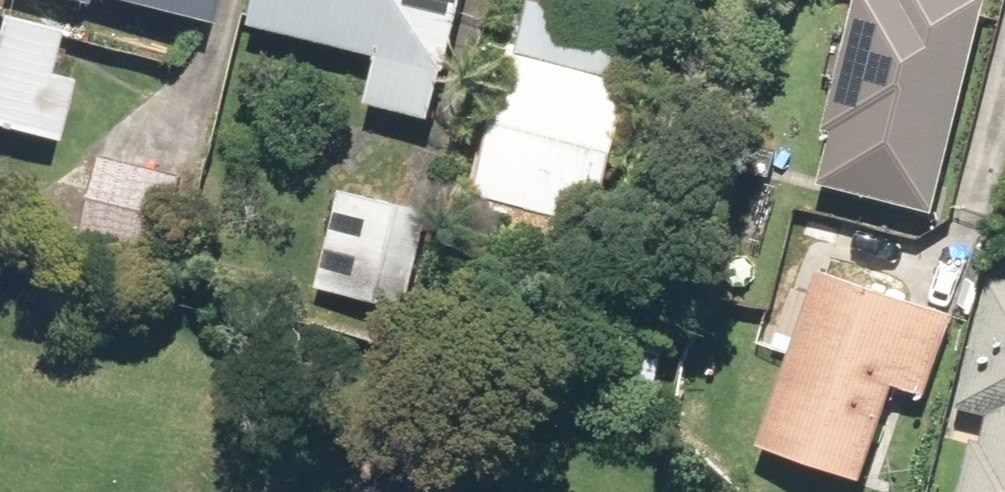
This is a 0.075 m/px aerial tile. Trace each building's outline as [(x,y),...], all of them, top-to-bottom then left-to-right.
[(226,16),(230,0),(163,0),(226,16)] [(475,0),(261,0),(257,15),(391,49),(379,94),(447,111),(475,0)] [(637,139),(666,20),(582,0),(536,0),(510,109),(637,139)] [(817,179),(935,208),(987,0),(861,0),(817,179)] [(73,19),(7,4),(0,34),(0,122),(65,138),(81,72),(61,67),(73,19)] [(637,139),(510,109),(490,192),(617,223),(637,139)] [(193,164),(104,148),(89,235),(178,251),(193,164)] [(343,185),(325,258),(419,280),(436,207),(343,185)] [(617,223),(490,192),(478,244),(605,274),(617,223)] [(817,260),(763,435),(870,468),(900,374),(928,383),(953,303),(817,260)] [(997,266),(960,404),(988,412),(966,491),(1004,491),(1004,268),(997,266)]
